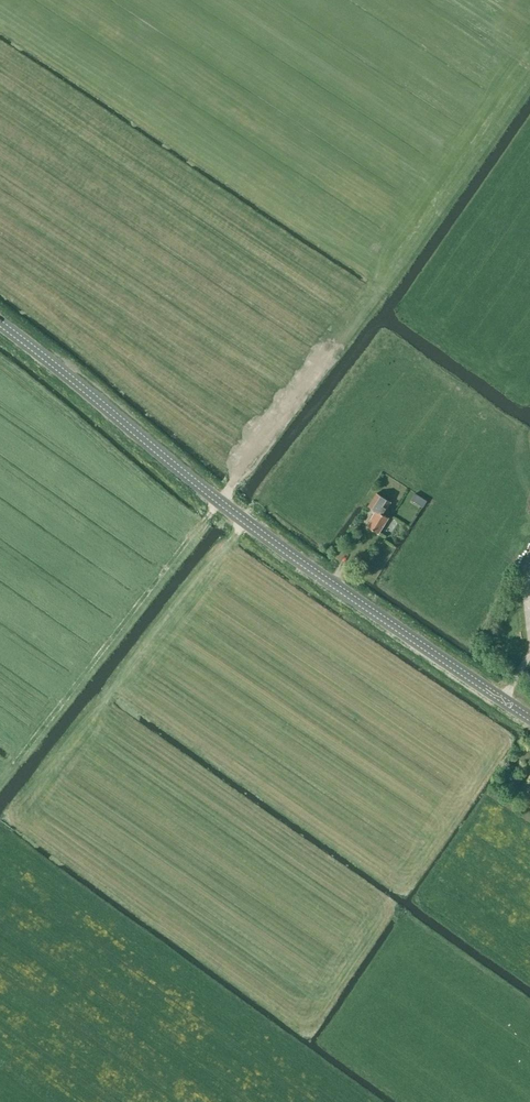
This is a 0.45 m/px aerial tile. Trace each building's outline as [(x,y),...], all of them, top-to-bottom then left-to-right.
[(388,517),(382,514),(390,502),(376,493),(369,505),(376,510),(366,525),(378,533),(388,517)]
